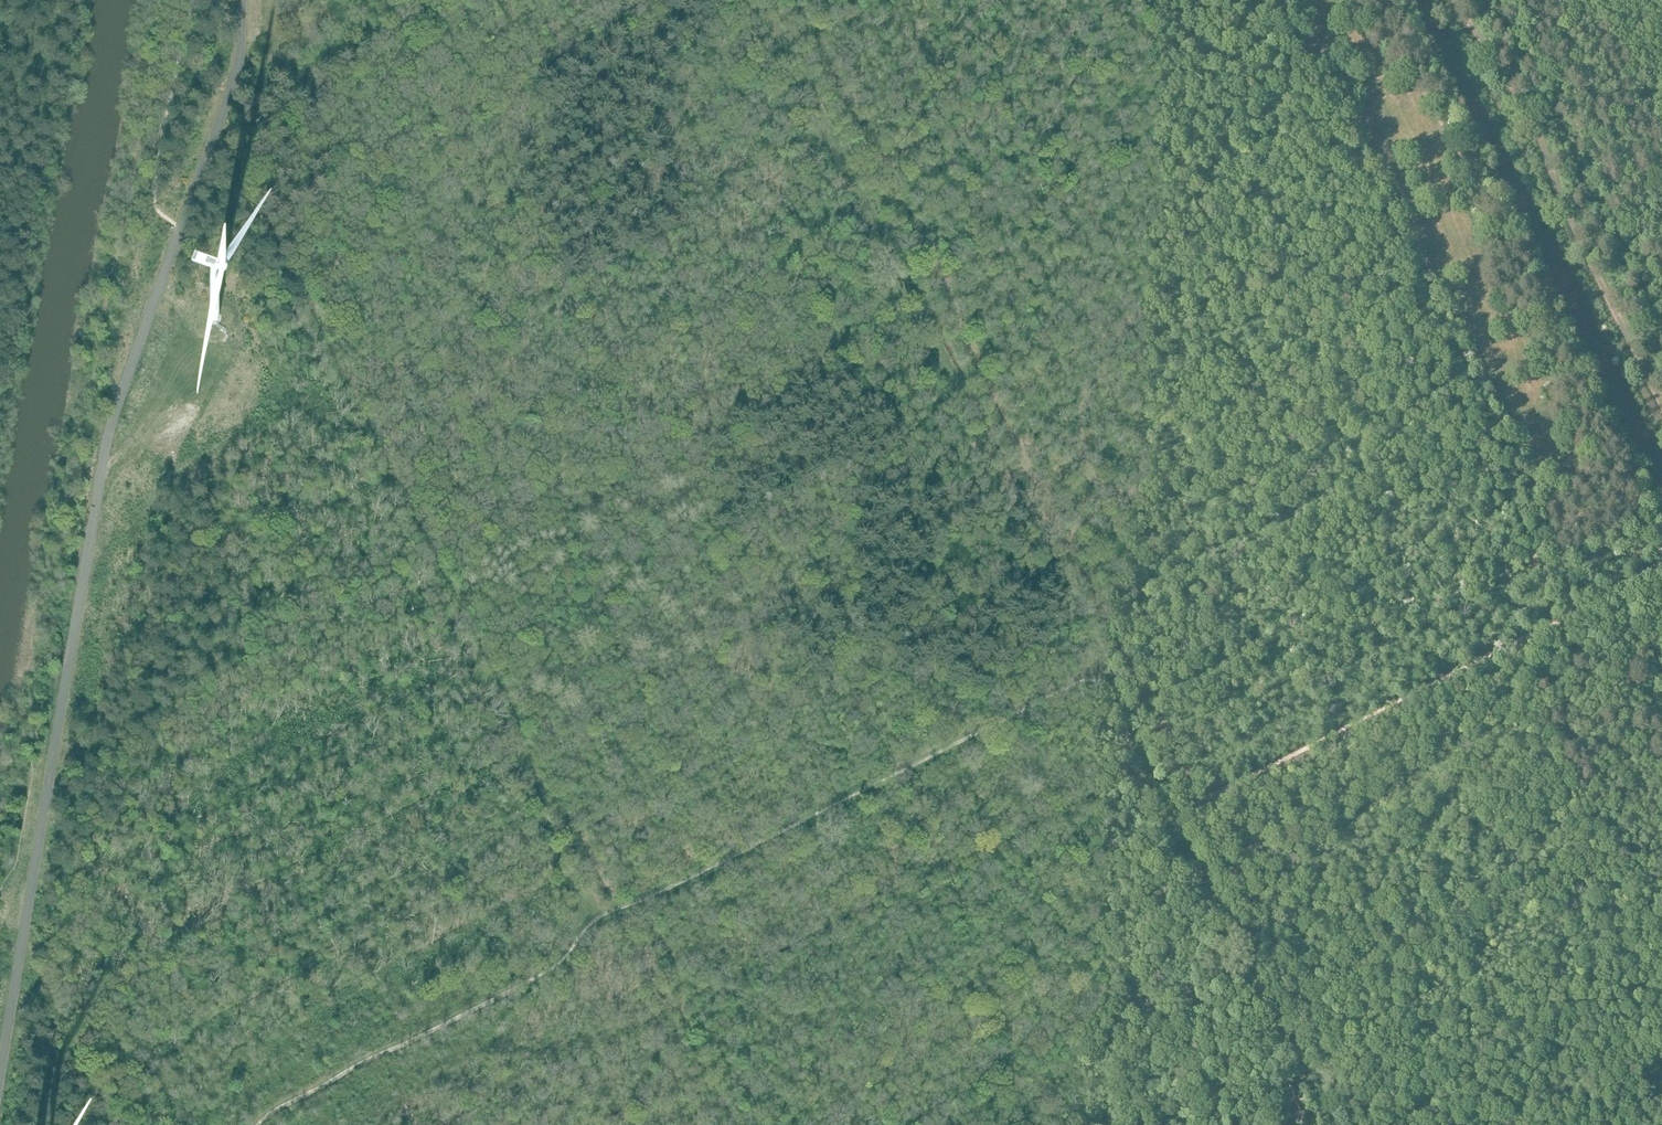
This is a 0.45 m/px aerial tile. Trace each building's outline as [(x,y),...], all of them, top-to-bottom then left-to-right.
[(215,314),(214,314),(213,314),(212,314),(211,315),(210,315),(210,316),(209,317),(209,318),(209,319),(209,320),(209,321),(209,322),(210,323),(210,324),(211,324),(212,324),(212,325),(213,325),(214,325),(215,325),(216,325),(217,325),(217,324),(218,324),(219,323),(219,322),(220,322),(220,321),(220,320),(220,319),(220,318),(220,317),(219,317),(219,316),(218,315),(217,314),(216,314),(215,314)] [(1441,380),(1435,386),(1442,392),(1448,386),(1441,380)]
